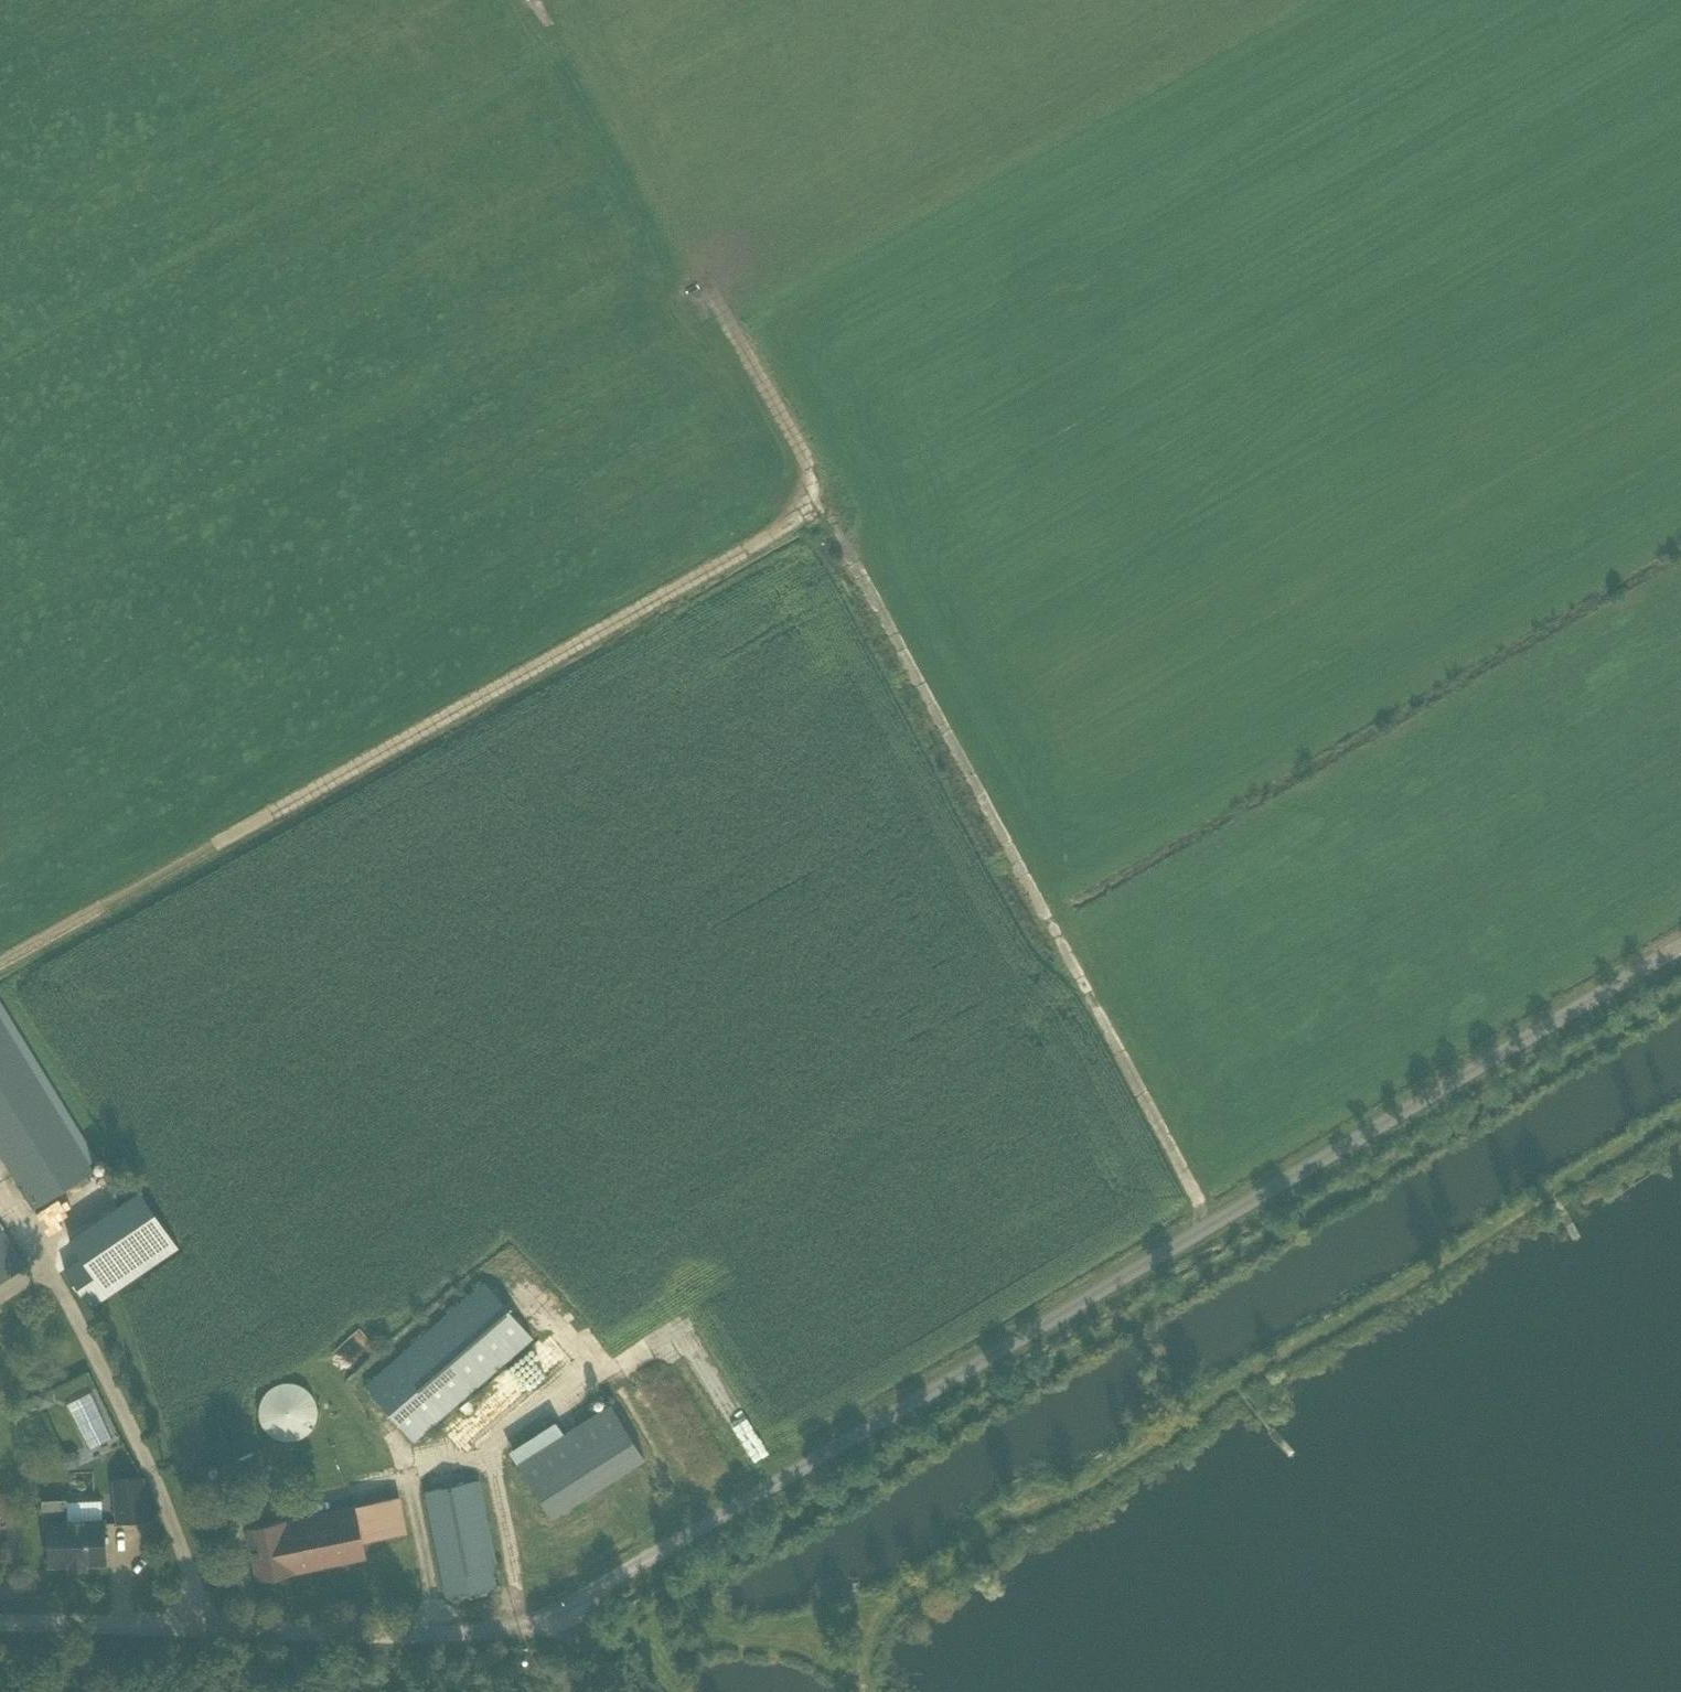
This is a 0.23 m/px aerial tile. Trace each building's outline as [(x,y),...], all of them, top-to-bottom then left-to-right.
[(34,1210),(96,1173),(0,1015),(0,1154),(34,1210)] [(77,1261),(66,1268),(91,1306),(180,1246),(142,1190),(71,1238),(80,1252),(83,1257),(77,1261)] [(0,1221),(0,1282),(27,1266),(0,1221)] [(485,1280),(364,1384),(413,1441),(534,1337),(485,1280)] [(313,1399),(313,1398),(312,1390),(307,1382),(304,1379),(299,1377),(295,1376),(289,1375),(281,1377),(276,1380),(273,1383),(268,1390),(266,1398),(268,1407),(270,1411),(273,1415),(280,1420),(289,1422),(293,1422),(298,1421),(306,1416),(309,1412),(311,1408),(313,1403),(313,1399)] [(497,1387),(470,1410),(466,1405),(445,1423),(467,1449),(515,1408),(497,1387)] [(95,1393),(75,1401),(89,1439),(109,1432),(95,1393)] [(644,1457),(633,1439),(611,1404),(518,1464),(551,1517),(644,1457)] [(425,1491),(442,1575),(447,1596),(496,1586),(492,1569),(498,1568),(480,1480),(425,1491)] [(247,1530),(253,1558),(258,1580),(367,1557),(363,1542),(407,1533),(402,1511),(399,1497),(247,1530)] [(105,1519),(68,1521),(67,1499),(42,1500),(43,1538),(49,1538),(50,1564),(70,1563),(71,1568),(86,1568),(86,1563),(106,1562),(105,1519)]
